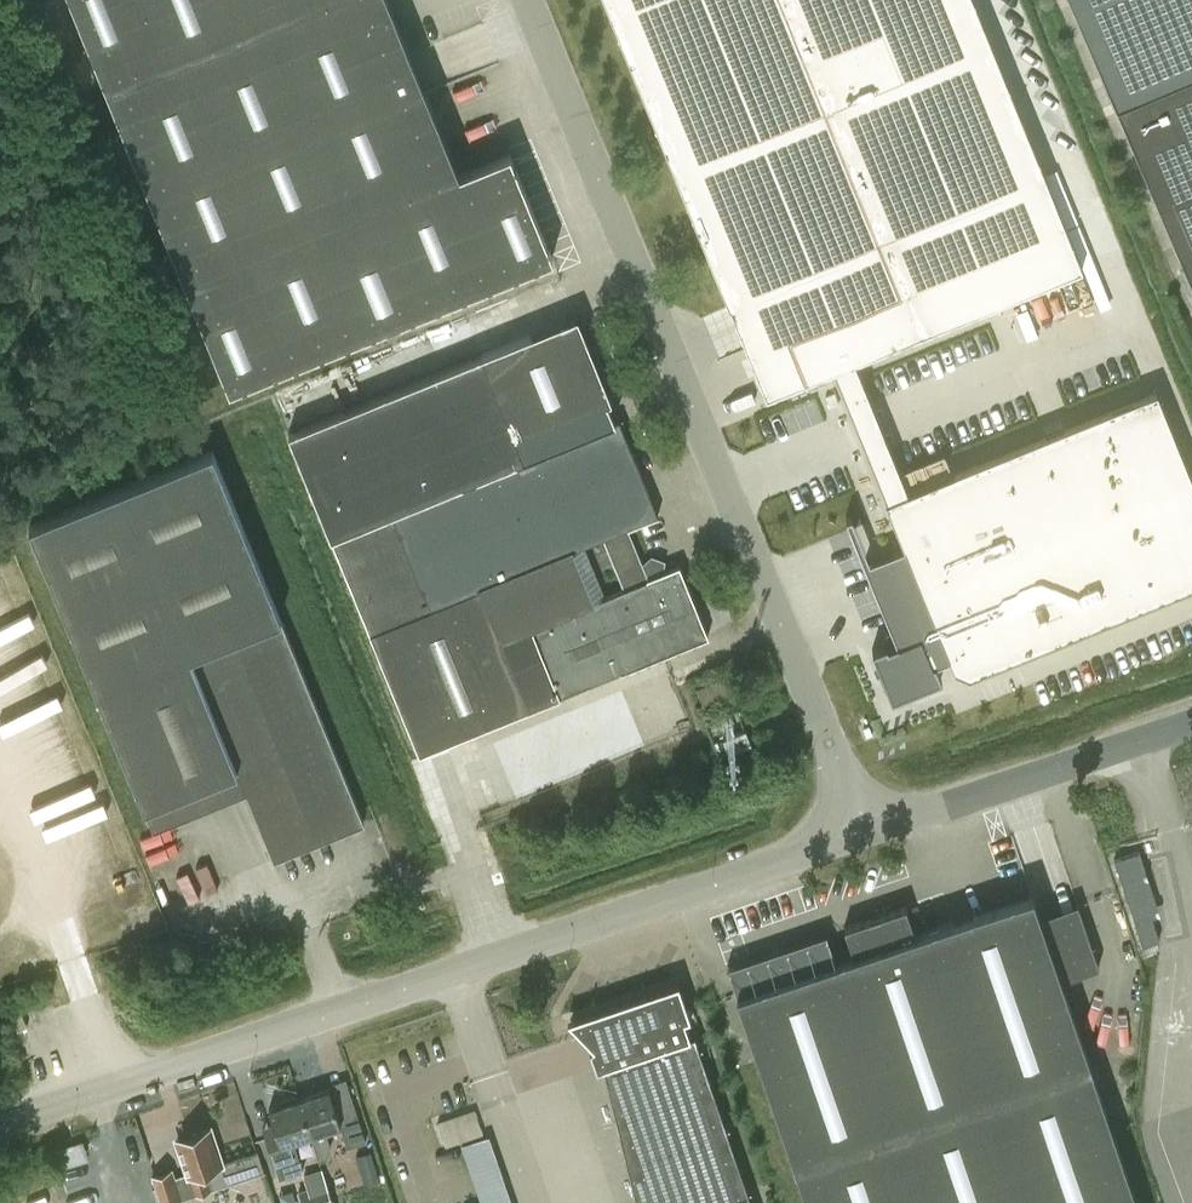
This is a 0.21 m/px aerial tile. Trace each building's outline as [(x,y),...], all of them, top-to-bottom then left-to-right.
[(419,73),(390,0),(73,0),(147,183),(419,73)] [(1044,177),(972,0),(605,0),(729,305),(729,306),(748,351),(1063,223),(1044,177)] [(1160,208),(1173,202),(1191,246),(1191,0),(1070,0),(1160,208)] [(230,389),(553,258),(510,152),(459,172),(419,73),(147,183),(230,389)] [(635,549),(626,527),(657,514),(618,420),(576,310),(480,355),(289,433),(379,654),(635,549)] [(886,498),(903,541),(874,553),(867,569),(895,640),(887,643),(879,661),(887,679),(905,687),(923,680),(931,662),(948,655),(953,667),(969,673),(1191,584),(1191,477),(1157,389),(886,498)] [(274,859),(364,823),(214,452),(31,526),(154,829),(246,792),(274,859)] [(825,522),(868,503),(877,525),(881,523),(860,473),(813,493),(825,522)] [(379,654),(420,754),(548,701),(547,701),(620,671),(707,636),(678,564),(661,571),(659,564),(648,560),(641,563),(635,549),(379,654)] [(566,725),(504,746),(518,788),(581,767),(566,725)] [(749,743),(744,729),(721,738),(727,752),(749,743)] [(1151,918),(1160,915),(1140,851),(1114,860),(1143,944),(1158,939),(1151,918)] [(1044,938),(1030,896),(913,935),(904,908),(842,929),(851,956),(734,996),(804,1202),(1134,1202),(1059,982),(1097,969),(1082,925),(1044,938)] [(694,1035),(688,1037),(682,1019),(688,1017),(677,985),(570,1021),(595,1046),(604,1043),(611,1061),(601,1064),(635,1202),(751,1202),(694,1035)] [(334,1106),(329,1090),(299,1100),(311,1135),(319,1160),(327,1158),(331,1148),(325,1130),(340,1125),(347,1147),(365,1142),(352,1101),(334,1106)] [(298,1172),(288,1142),(311,1135),(299,1100),(269,1109),(277,1135),(267,1139),(279,1178),(298,1172)] [(477,1106),(440,1120),(449,1144),(486,1130),(477,1106)] [(187,1170),(183,1171),(184,1174),(175,1177),(172,1168),(152,1175),(162,1202),(164,1202),(212,1187),(206,1168),(221,1163),(209,1127),(177,1138),(187,1170)] [(490,1132),(462,1142),(484,1202),(515,1202),(490,1132)] [(85,1139),(59,1146),(63,1163),(90,1157),(85,1139)] [(258,1153),(221,1166),(226,1182),(227,1184),(264,1172),(258,1153)] [(304,1202),(334,1202),(323,1168),(304,1174),(308,1188),(300,1191),(304,1202)]
